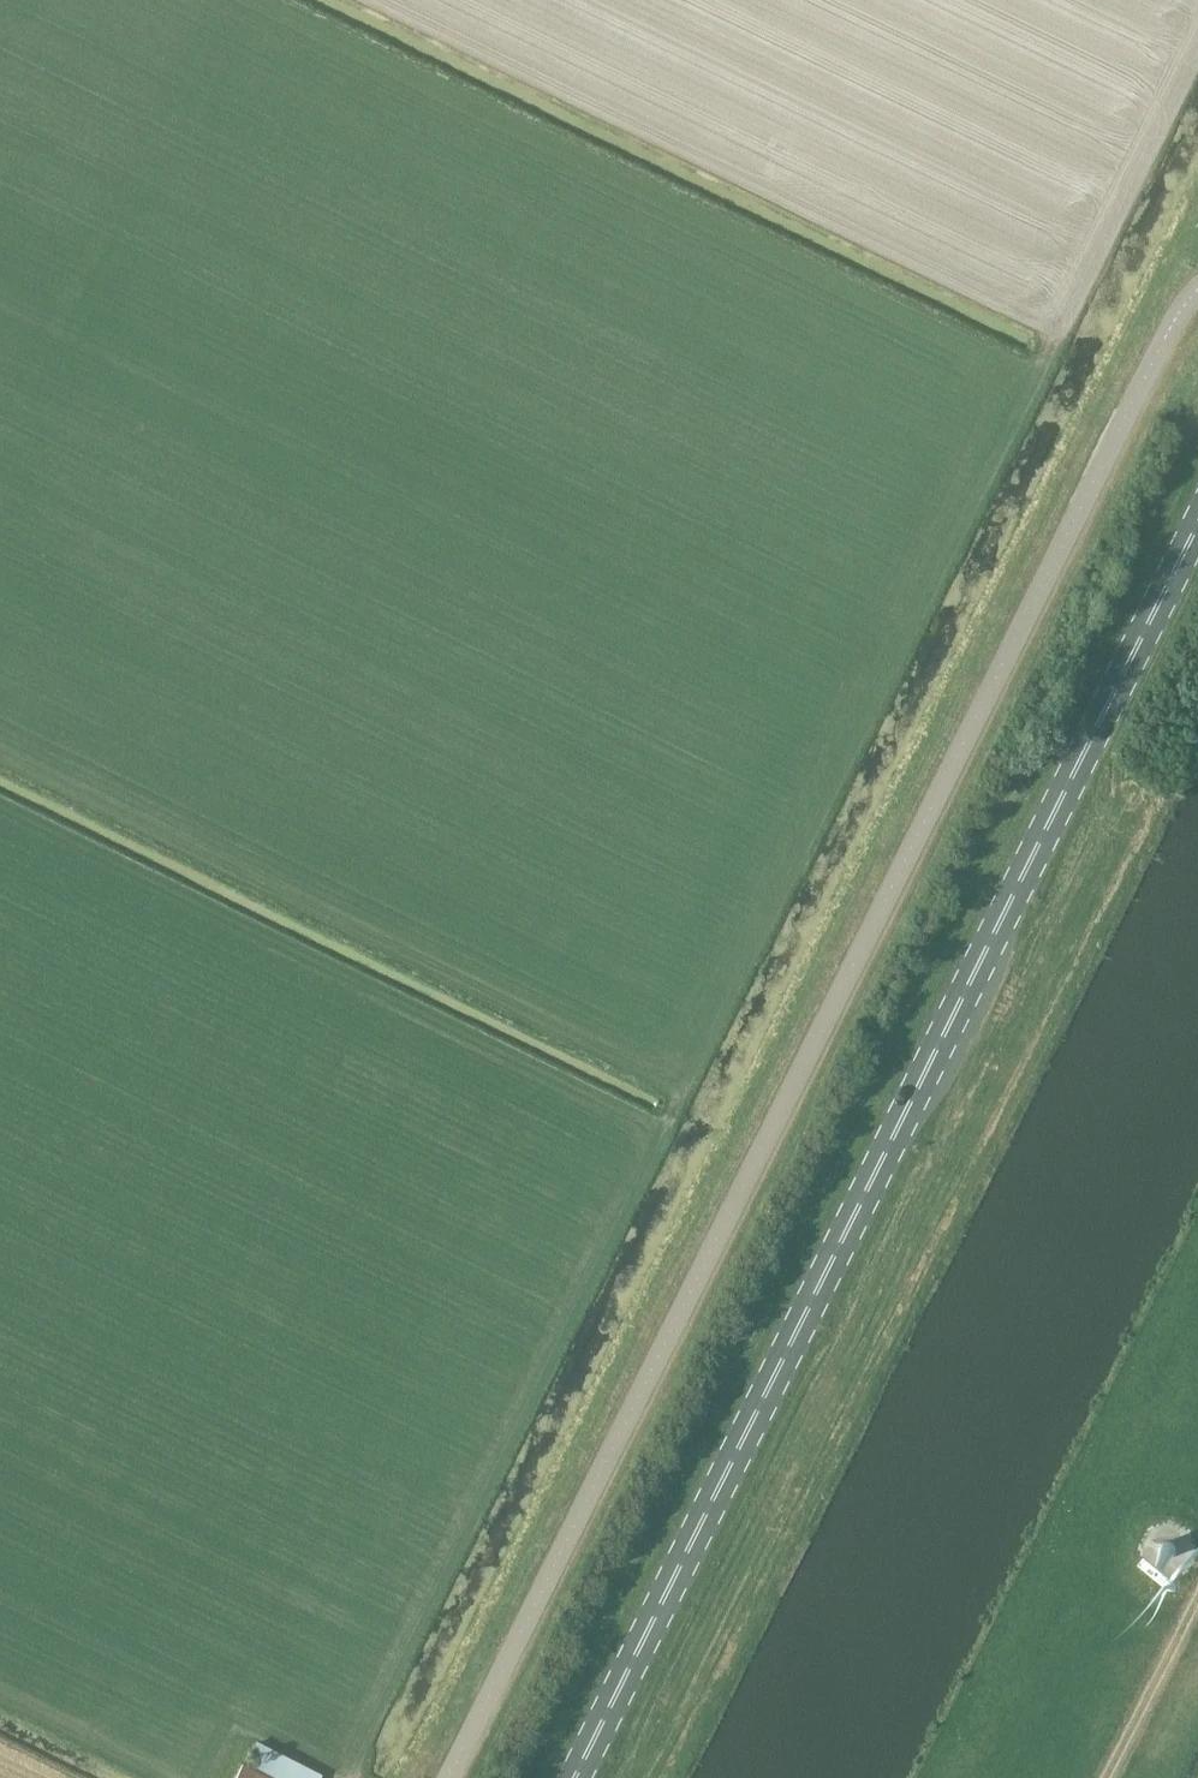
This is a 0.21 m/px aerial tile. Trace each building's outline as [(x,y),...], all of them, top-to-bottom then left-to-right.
[(1169,1541),(1168,1541),(1167,1541),(1166,1542),(1165,1542),(1164,1542),(1164,1543),(1163,1543),(1163,1544),(1162,1544),(1162,1545),(1161,1545),(1161,1546),(1160,1546),(1160,1547),(1160,1548),(1160,1549),(1159,1549),(1159,1550),(1159,1551),(1159,1552),(1159,1553),(1160,1554),(1160,1555),(1160,1556),(1161,1557),(1162,1558),(1162,1559),(1163,1559),(1164,1560),(1165,1560),(1165,1561),(1166,1561),(1167,1561),(1168,1562),(1169,1562),(1170,1562),(1171,1562),(1172,1561),(1173,1561),(1174,1561),(1175,1560),(1176,1559),(1177,1559),(1177,1558),(1178,1558),(1178,1557),(1179,1557),(1179,1556),(1179,1555),(1179,1554),(1180,1554),(1180,1553),(1180,1552),(1180,1551),(1180,1550),(1180,1549),(1179,1548),(1179,1547),(1179,1546),(1178,1545),(1177,1544),(1176,1543),(1175,1543),(1175,1542),(1174,1542),(1173,1542),(1172,1541),(1171,1541),(1170,1541),(1169,1541)] [(321,1774),(255,1740),(244,1765),(241,1763),(240,1765),(234,1777),(319,1777),(321,1774)]
